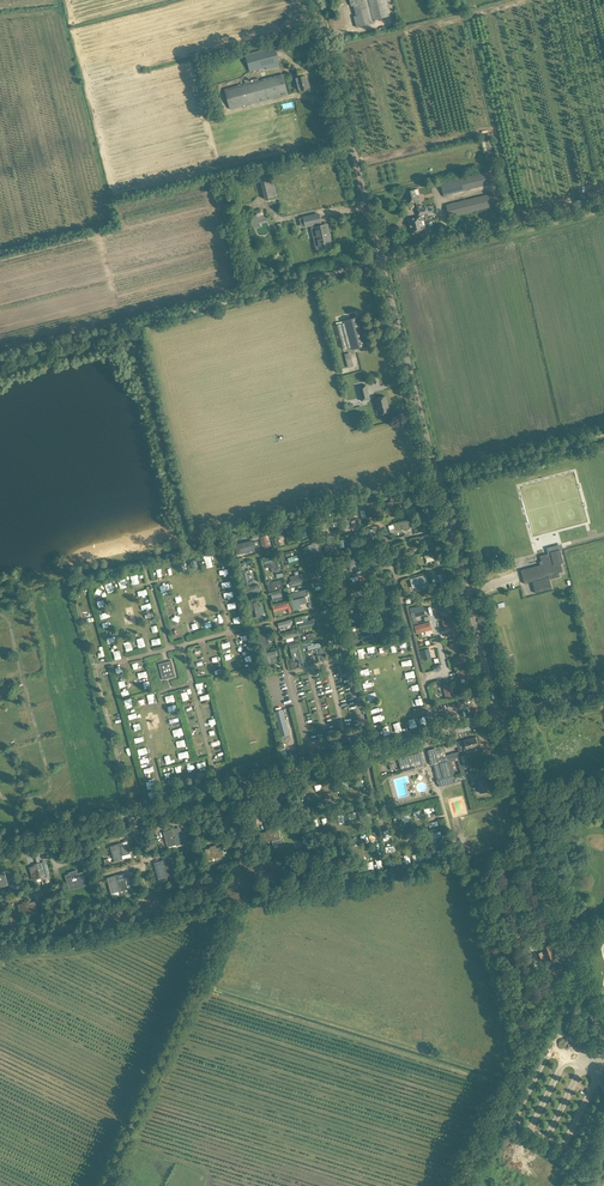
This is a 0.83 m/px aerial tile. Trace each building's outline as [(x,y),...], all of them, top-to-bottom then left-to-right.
[(351,6),(354,5),(356,16),(354,16),(357,27),(362,25),(373,23),(373,20),(390,16),(386,0),(350,0),(351,6)] [(250,71),(255,70),(280,63),(275,46),(245,54),(250,71)] [(299,90),(304,89),(310,88),(308,82),(307,82),(305,75),(302,76),(301,72),(293,74),(296,82),(297,82),(299,90)] [(230,87),(225,89),(225,92),(229,106),(230,109),(236,107),(288,93),(284,80),(283,73),(259,80),(251,82),(250,79),(245,81),(246,83),(230,87)] [(488,171),(441,183),(444,195),(491,184),(488,171)] [(259,175),(261,183),(265,199),(278,196),(272,172),(259,175)] [(409,203),(415,202),(418,201),(417,195),(419,194),(418,189),(406,191),(409,203)] [(493,193),(446,205),(449,217),(496,205),(493,193)] [(417,209),(418,215),(428,213),(426,207),(417,209)] [(264,214),(261,208),(254,211),(256,217),(264,214)] [(313,215),(304,217),(306,226),(311,225),(311,227),(311,230),(312,234),(315,234),(319,250),(320,249),(323,249),(328,248),(330,247),(328,236),(330,235),(329,231),(327,224),(324,224),(321,225),(320,223),(321,223),(319,214),(313,215)] [(412,234),(418,233),(424,231),(420,216),(408,219),(410,225),(411,227),(410,227),(412,234)] [(353,318),(344,320),(345,323),(337,325),(343,349),(351,347),(352,350),(366,346),(358,316),(353,318)] [(350,352),(345,354),(348,366),(353,365),(350,352)] [(366,385),(358,387),(361,400),(369,398),(366,385)] [(380,415),(384,414),(390,412),(385,396),(376,398),(380,415)] [(415,507),(422,505),(419,496),(404,500),(407,509),(415,507)] [(391,513),(396,512),(393,500),(391,501),(384,503),(386,508),(387,514),(391,513)] [(366,517),(383,513),(380,504),(364,508),(364,509),(366,517)] [(339,520),(347,518),(346,514),(331,517),(332,522),(333,522),(334,526),(340,525),(339,522),(339,520)] [(432,527),(429,515),(422,517),(422,518),(423,522),(426,521),(428,528),(432,527)] [(408,523),(410,522),(409,520),(389,525),(390,531),(395,530),(410,527),(408,523)] [(304,524),(299,525),(303,538),(307,536),(304,524)] [(272,530),(271,530),(272,535),(273,535),(276,547),(281,545),(277,533),(279,533),(278,528),(272,530)] [(371,537),(369,529),(359,532),(364,550),(373,547),(371,537)] [(434,541),(433,541),(430,533),(419,536),(420,541),(424,540),(426,539),(429,549),(436,547),(434,541)] [(266,535),(261,536),(264,550),(269,548),(266,535)] [(254,541),(253,541),(252,539),(235,544),(237,554),(247,551),(247,553),(250,552),(250,551),(252,550),(252,551),(255,551),(255,549),(255,547),(256,547),(254,541)] [(311,544),(308,545),(309,552),(313,551),(314,553),(321,551),(318,541),(311,543),(311,544)] [(333,550),(331,549),(330,544),(325,546),(327,557),(340,554),(339,549),(333,550)] [(398,562),(408,560),(404,546),(395,549),(398,562)] [(436,565),(441,564),(437,549),(424,553),(425,558),(426,557),(433,555),(435,560),(436,565)] [(561,563),(563,562),(560,549),(550,552),(551,553),(540,556),(541,561),(543,561),(544,564),(540,565),(521,570),(524,583),(532,581),(535,593),(552,588),(549,579),(553,578),(560,577),(559,572),(563,571),(561,563)] [(202,556),(205,566),(213,564),(210,554),(202,556)] [(371,559),(376,558),(375,554),(365,556),(368,568),(373,567),(372,562),(371,559)] [(272,572),(282,570),(279,555),(262,559),(263,564),(264,563),(265,567),(270,566),(271,567),(272,572)] [(354,570),(363,568),(359,555),(355,556),(355,557),(342,560),(344,566),(349,565),(352,564),(354,570)] [(321,556),(306,560),(308,565),(322,561),(321,556)] [(444,582),(449,580),(445,567),(437,569),(438,574),(441,573),(444,582)] [(312,577),(326,573),(324,568),(310,571),(311,575),(312,577)] [(248,577),(248,574),(247,569),(242,571),(245,585),(255,583),(254,577),(253,578),(251,578),(248,577)] [(302,578),(301,573),(290,576),(291,581),(289,581),(289,583),(290,587),(304,583),(303,578),(302,578)] [(419,586),(429,583),(426,574),(410,578),(413,587),(419,586)] [(127,587),(125,578),(118,580),(120,589),(127,587)] [(279,588),(279,585),(277,580),(267,583),(269,591),(279,588)] [(366,590),(367,589),(365,580),(351,583),(353,593),(354,597),(363,595),(361,591),(366,590)] [(377,586),(376,582),(376,581),(371,582),(372,587),(373,593),(385,590),(384,585),(380,585),(377,586)] [(246,588),(245,589),(246,592),(247,592),(247,593),(261,589),(260,584),(246,588)] [(291,587),(287,588),(288,594),(292,594),(293,598),(308,594),(307,589),(292,592),(291,587)] [(137,591),(139,597),(148,594),(146,588),(137,591)] [(300,604),(307,602),(306,596),(291,600),(294,610),(301,608),(300,604)] [(381,609),(379,600),(378,599),(360,604),(363,614),(381,609)] [(451,599),(438,602),(440,612),(453,609),(451,599)] [(142,609),(151,608),(150,600),(141,601),(142,609)] [(290,602),(273,606),(274,612),(288,608),(289,613),(292,612),(290,602)] [(347,610),(356,608),(354,603),(341,606),(343,616),(348,615),(347,610)] [(423,605),(410,608),(412,618),(425,615),(423,605)] [(383,626),(394,623),(392,616),(381,619),(383,626)] [(444,629),(457,626),(455,617),(442,620),(444,629)] [(291,619),(277,623),(279,628),(292,624),(291,619)] [(303,622),(299,623),(300,628),(315,625),(314,619),(303,622)] [(103,629),(112,626),(110,620),(102,623),(103,629)] [(377,627),(376,621),(370,623),(371,624),(370,623),(369,623),(368,623),(368,624),(367,624),(366,624),(365,624),(364,625),(364,626),(363,626),(363,627),(363,628),(364,628),(365,628),(366,628),(367,628),(368,628),(369,628),(370,629),(370,630),(371,631),(371,630),(372,630),(373,631),(372,631),(371,632),(370,633),(370,634),(370,635),(361,638),(363,643),(370,642),(370,643),(381,640),(379,632),(377,627)] [(416,634),(432,629),(430,621),(414,625),(416,634)] [(262,648),(271,646),(265,627),(257,630),(262,648)] [(297,631),(282,635),(283,639),(286,639),(293,637),(298,635),(297,631)] [(355,635),(349,637),(351,645),(357,643),(355,635)] [(451,648),(463,645),(461,636),(449,639),(451,648)] [(400,651),(407,650),(406,641),(399,642),(400,651)] [(300,663),(305,662),(300,642),(289,645),(293,659),(297,658),(297,659),(299,659),(300,663)] [(345,642),(341,643),(344,655),(348,653),(348,650),(350,650),(349,646),(347,646),(345,642)] [(321,647),(315,649),(317,654),(318,658),(320,657),(321,660),(326,659),(323,648),(322,649),(321,647)] [(424,660),(432,658),(429,648),(421,650),(424,660)] [(276,656),(278,655),(277,650),(264,653),(267,668),(273,667),(272,664),(275,663),(277,660),(276,656)] [(362,654),(355,656),(357,663),(364,661),(362,654)] [(159,664),(163,680),(176,676),(171,660),(159,664)] [(144,661),(137,662),(139,670),(146,668),(144,661)] [(413,661),(403,662),(404,670),(414,668),(413,661)] [(368,666),(359,669),(361,675),(370,672),(368,666)] [(472,680),(471,677),(468,668),(457,671),(459,680),(466,678),(467,682),(472,680)] [(415,670),(406,672),(407,679),(417,677),(415,670)] [(446,697),(454,695),(451,684),(443,686),(446,697)] [(0,687),(0,697),(9,694),(8,689),(7,689),(6,685),(0,687)] [(156,692),(147,692),(147,702),(156,702),(156,692)] [(366,694),(368,702),(377,700),(375,692),(366,694)] [(280,736),(290,734),(283,709),(274,711),(280,736)] [(383,720),(381,714),(373,716),(375,722),(383,720)] [(475,737),(477,737),(477,736),(461,741),(463,751),(473,748),(478,747),(475,737)] [(446,755),(445,751),(443,746),(428,750),(428,751),(431,765),(434,764),(437,779),(441,778),(442,782),(438,783),(439,786),(454,782),(447,759),(460,755),(459,751),(446,755)] [(176,754),(178,763),(184,761),(182,752),(176,754)] [(423,758),(417,759),(416,754),(398,758),(400,764),(402,772),(425,766),(423,758)] [(454,782),(467,778),(464,768),(460,755),(447,759),(454,782)] [(484,771),(478,772),(470,774),(472,782),(477,781),(480,793),(489,790),(490,792),(484,770),(484,771)] [(277,796),(280,807),(280,808),(289,806),(286,797),(281,798),(280,795),(277,796)] [(272,809),(280,807),(277,796),(274,797),(274,798),(270,800),(272,809)] [(228,814),(231,826),(240,824),(237,814),(232,816),(231,813),(228,814)] [(222,827),(231,825),(228,814),(225,815),(225,816),(220,818),(222,827)] [(175,840),(175,841),(184,839),(181,829),(176,831),(175,828),(171,829),(175,840)] [(269,829),(272,840),(272,841),(281,839),(278,829),(273,831),(272,828),(269,829)] [(167,843),(175,840),(171,829),(169,830),(169,831),(164,833),(167,843)] [(263,842),(272,840),(269,829),(266,830),(266,831),(261,833),(263,842)] [(122,842),(118,843),(121,854),(122,856),(123,859),(131,857),(128,844),(122,845),(122,842)] [(116,846),(111,847),(113,857),(115,861),(123,859),(122,856),(121,854),(118,843),(115,844),(116,846)] [(207,858),(215,856),(213,845),(210,846),(210,848),(205,849),(207,858)] [(213,845),(215,856),(216,858),(224,856),(222,846),(216,847),(216,845),(213,845)] [(165,859),(162,860),(165,871),(166,875),(167,876),(171,875),(170,871),(174,870),(171,860),(166,862),(165,859)] [(155,863),(154,863),(158,877),(166,875),(165,871),(162,860),(159,860),(160,862),(155,863)] [(41,862),(37,863),(41,876),(49,873),(48,869),(46,863),(41,865),(41,862)] [(41,878),(41,876),(37,863),(34,864),(35,866),(29,867),(31,873),(32,877),(33,880),(41,878)] [(73,871),(77,884),(85,881),(82,872),(77,873),(76,870),(73,871)] [(76,884),(77,884),(73,871),(70,872),(70,873),(65,875),(68,885),(76,882),(76,884)] [(118,874),(115,875),(118,886),(118,888),(119,891),(128,889),(124,875),(119,877),(118,874)] [(113,877),(107,879),(111,893),(119,891),(118,888),(118,886),(115,875),(112,876),(113,877)] [(29,900),(26,901),(29,913),(38,911),(35,901),(30,903),(29,900)] [(29,913),(26,901),(23,902),(23,903),(18,905),(20,914),(29,912),(29,913)] [(537,953),(538,956),(553,951),(550,944),(545,946),(542,947),(543,951),(537,953)] [(523,955),(522,950),(520,946),(517,947),(517,948),(511,951),(513,958),(523,955)] [(553,951),(538,956),(538,957),(537,958),(535,952),(526,955),(526,957),(524,958),(527,966),(538,962),(543,960),(543,959),(545,958),(547,961),(556,958),(553,951)]
